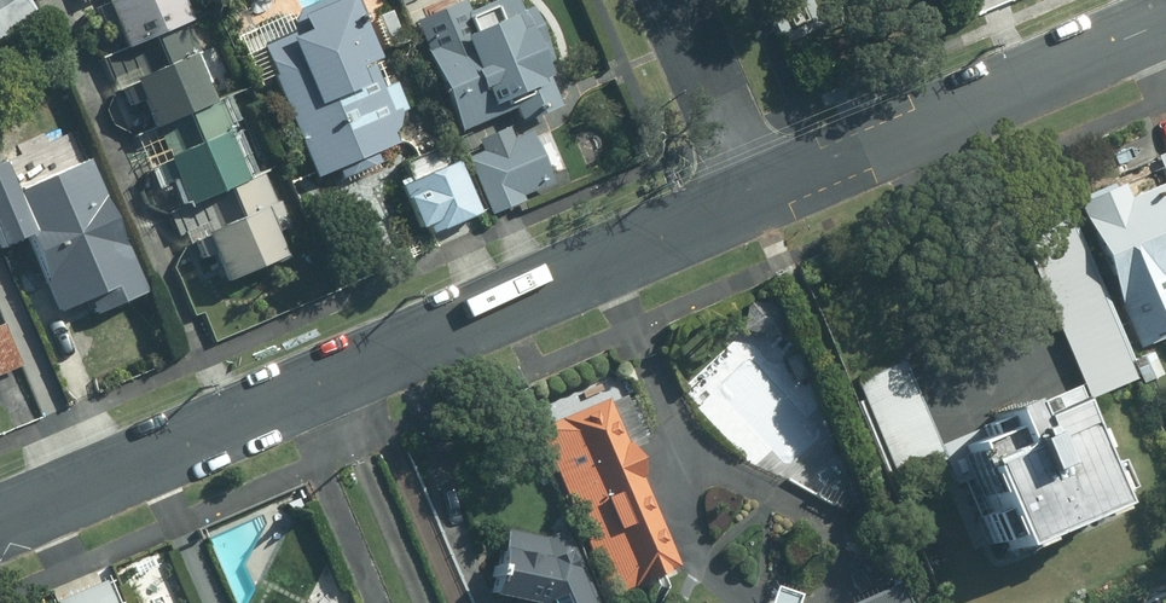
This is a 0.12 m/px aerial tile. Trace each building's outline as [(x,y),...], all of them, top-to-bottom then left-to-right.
[(107,1),(88,8),(96,26),(105,22),(117,51),(100,58),(121,107),(133,102),(145,130),(131,136),(141,159),(145,157),(157,184),(166,181),(178,209),(165,214),(174,236),(184,232),(195,259),(205,255),(217,283),(275,259),(260,223),(280,213),(276,203),(270,206),(256,172),(236,181),(215,134),(228,129),(215,101),(204,106),(183,57),(192,53),(169,0),(107,0),(107,1)] [(257,47),(310,178),(334,169),(338,179),(374,165),(368,152),(389,144),(385,133),(392,127),(394,110),(392,105),(383,109),(364,61),(368,59),(351,17),(358,14),(352,0),(336,0),(293,18),(298,30),(257,47)] [(423,52),(456,129),(461,127),(509,107),(515,121),(554,105),(537,65),(545,62),(523,10),(513,14),(507,0),(500,0),(455,20),(462,36),(426,51),(423,52)] [(546,183),(526,135),(464,159),(486,214),(520,201),(517,195),(546,183)] [(471,215),(451,166),(398,189),(415,229),(422,226),(426,234),(471,215)] [(24,236),(44,282),(48,280),(58,306),(83,294),(84,297),(95,293),(101,308),(140,291),(87,169),(64,180),(73,200),(25,221),(19,206),(13,208),(0,177),(0,247),(24,236)] [(1075,205),(1136,348),(1165,335),(1165,290),(1161,278),(1165,275),(1165,185),(1124,203),(1117,187),(1075,205)] [(1131,379),(1062,218),(1018,238),(1087,398),(1131,379)] [(741,304),(738,333),(783,337),(785,308),(741,304)] [(1148,354),(1131,360),(1141,384),(1158,376),(1148,354)] [(901,363),(856,382),(864,399),(858,402),(888,471),(895,468),(899,478),(943,459),(901,363)] [(601,402),(534,429),(602,596),(670,569),(601,402)] [(1096,467),(1090,470),(1086,471),(1058,408),(1034,418),(1029,407),(1015,413),(1012,407),(989,417),(991,423),(975,430),(981,442),(953,454),(981,517),(982,519),(972,524),(971,525),(982,552),(994,546),(998,557),(1104,512),(1098,499),(1103,498),(1108,495),(1096,467)] [(490,598),(510,602),(590,602),(559,533),(543,540),(503,531),(490,598)] [(894,588),(860,602),(901,602),(894,588)]
